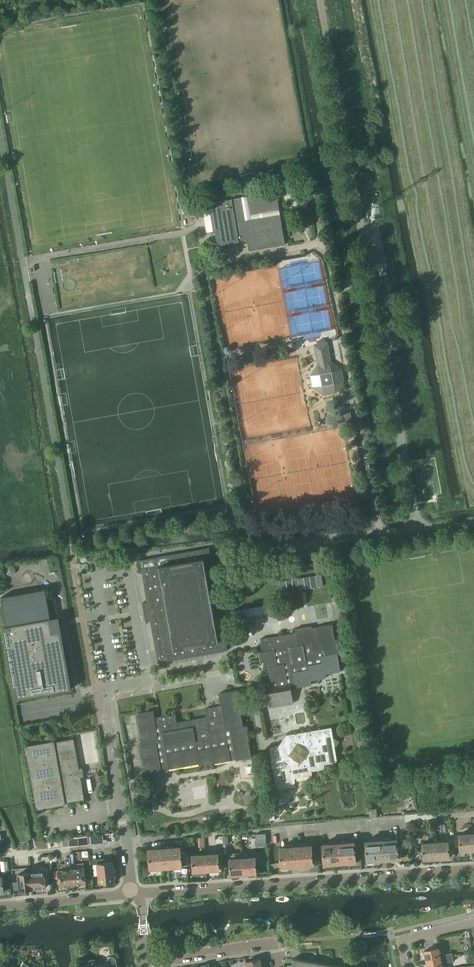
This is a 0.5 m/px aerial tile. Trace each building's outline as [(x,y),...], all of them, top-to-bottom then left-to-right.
[(238,242),(238,240),(245,238),(247,250),(284,244),(276,192),(241,197),(231,199),(209,202),(216,245),(216,246),(238,242)] [(319,344),(315,345),(318,364),(316,367),(319,369),(320,373),(318,376),(319,383),(322,385),(329,390),(330,393),(335,392),(343,381),(341,369),(330,362),(326,342),(325,339),(319,340),(319,344)] [(147,602),(142,603),(144,612),(145,622),(150,621),(158,663),(227,650),(209,547),(139,560),(147,602)] [(321,574),(280,581),(282,593),(302,589),(306,589),(323,586),(321,574)] [(60,631),(50,618),(45,590),(45,589),(1,597),(1,598),(2,598),(7,626),(4,626),(17,699),(47,693),(70,689),(60,631)] [(325,673),(341,670),(337,652),(340,652),(337,637),(335,638),(332,623),(312,627),(312,625),(295,628),(296,632),(275,636),(260,638),(262,651),(261,651),(259,651),(262,667),(269,666),(272,681),(265,682),(265,683),(265,686),(266,687),(268,698),(269,704),(293,700),(291,687),(293,687),(303,685),(312,684),(311,680),(326,677),(325,673)] [(154,710),(138,713),(143,743),(141,744),(146,775),(162,772),(161,770),(199,763),(200,765),(251,756),(246,725),(243,725),(237,690),(219,693),(220,701),(204,704),(206,717),(177,722),(176,714),(155,718),(154,710)] [(270,747),(273,763),(271,767),(274,769),(277,785),(277,786),(278,785),(278,784),(295,781),(296,782),(295,776),(312,773),(313,775),(312,769),(325,767),(325,768),(326,768),(325,762),(337,760),(338,761),(335,746),(339,741),(334,737),(332,725),(331,725),(331,726),(317,729),(312,730),(296,733),(296,732),(295,732),(295,734),(292,735),(293,738),(292,739),(291,741),(288,741),(288,745),(271,748),(271,746),(270,747)] [(65,802),(84,799),(80,776),(84,776),(82,768),(79,768),(74,738),(55,741),(54,740),(26,745),(37,808),(65,804),(65,802)] [(267,814),(257,815),(258,823),(268,822),(267,814)] [(265,833),(255,834),(256,846),(266,845),(265,833)] [(473,850),(472,833),(459,834),(460,851),(473,850)] [(98,835),(90,836),(91,844),(99,843),(98,835)] [(88,836),(68,838),(69,846),(89,844),(88,836)] [(397,839),(380,840),(382,860),(399,859),(397,839)] [(380,840),(365,841),(367,861),(382,860),(380,840)] [(448,841),(435,842),(436,858),(449,858),(448,841)] [(354,842),(338,843),(340,863),(356,862),(354,842)] [(436,858),(435,842),(422,843),(423,859),(436,858)] [(340,863),(338,843),(322,844),(324,864),(340,863)] [(311,845),(294,846),(296,866),(313,865),(311,845)] [(174,847),(164,848),(166,867),(168,867),(182,866),(187,865),(186,852),(186,846),(185,846),(180,847),(180,846),(174,847)] [(294,846),(279,847),(281,867),(296,866),(294,846)] [(166,867),(164,848),(148,849),(150,869),(166,867)] [(248,857),(242,858),(243,874),(256,873),(256,865),(266,865),(265,856),(265,857),(263,857),(263,852),(248,853),(248,857)] [(206,864),(205,854),(192,855),(193,872),(206,871),(206,864)] [(218,854),(205,854),(206,864),(206,871),(219,870),(219,864),(218,854)] [(243,864),(242,858),(229,859),(230,875),(243,874),(243,864)] [(91,863),(90,863),(91,876),(92,876),(99,875),(99,883),(115,881),(114,873),(116,870),(113,869),(113,861),(105,862),(91,863)] [(84,864),(71,865),(71,869),(73,885),(86,884),(84,868),(84,864)] [(58,870),(53,871),(54,878),(59,878),(60,886),(73,885),(71,869),(58,870)] [(44,871),(31,873),(33,889),(46,887),(44,871)] [(31,872),(12,874),(13,890),(20,889),(20,890),(33,889),(31,873),(31,872)] [(438,949),(424,952),(427,963),(441,960),(438,949)] [(116,960),(115,958),(113,956),(111,956),(109,957),(107,959),(107,961),(107,963),(96,964),(95,958),(81,960),(82,966),(117,966),(116,960)] [(246,961),(247,966),(262,966),(260,958),(246,961)] [(287,966),(306,966),(307,961),(293,958),(292,965),(288,964),(287,966)]
